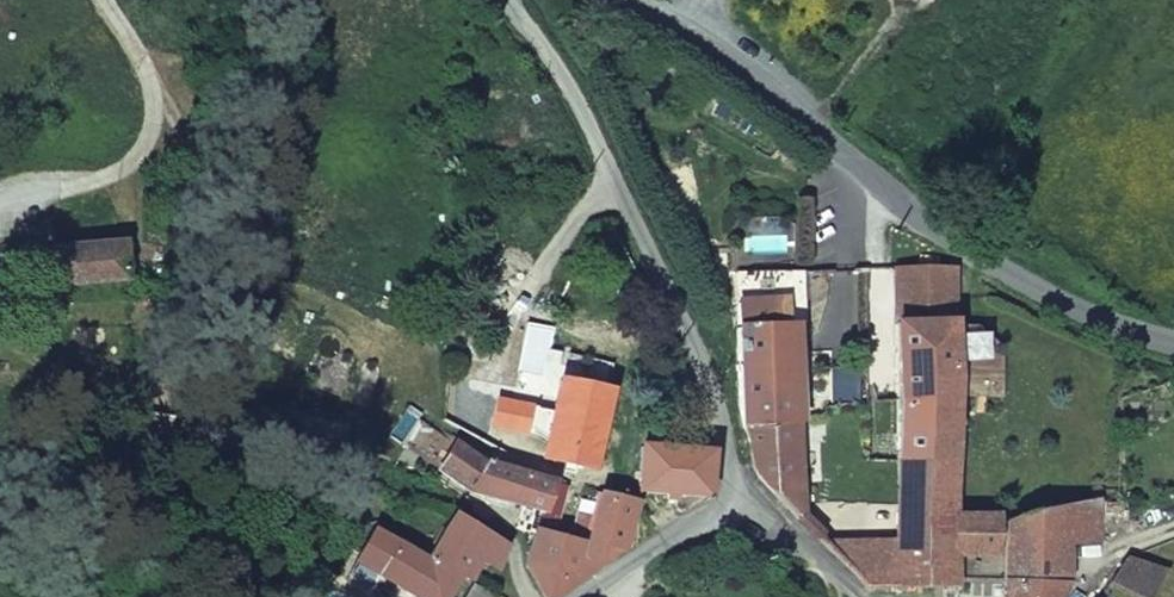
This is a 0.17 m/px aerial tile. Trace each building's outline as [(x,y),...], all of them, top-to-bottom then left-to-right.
[(124,280),(121,244),(48,248),(52,285),(124,280)] [(951,274),(894,274),(894,297),(952,296),(951,274)] [(745,427),(796,425),(788,326),(804,326),(800,275),(733,275),(745,427)] [(952,296),(894,297),(895,328),(953,328),(952,296)] [(953,328),(895,328),(900,468),(957,466),(954,360),(953,328)] [(567,385),(614,397),(616,377),(572,365),(567,385)] [(604,432),(614,397),(567,385),(540,474),(552,478),(587,492),(604,432)] [(632,400),(614,397),(604,432),(623,437),(632,400)] [(796,425),(745,427),(745,430),(759,470),(768,484),(778,498),(805,525),(796,425)] [(475,483),(546,513),(548,514),(554,480),(552,478),(540,474),(488,462),(467,437),(449,458),(476,482),(475,483)] [(715,506),(718,457),(646,448),(643,502),(715,506)] [(957,466),(900,468),(902,520),(960,518),(957,466)] [(587,492),(554,480),(548,514),(546,513),(541,542),(589,553),(602,497),(587,492)] [(541,542),(535,571),(548,596),(580,596),(627,561),(637,554),(642,512),(602,497),(589,553),(541,542)] [(1012,596),(1071,596),(1070,550),(1099,545),(1094,506),(1058,513),(1008,531),(1012,596)] [(458,515),(435,559),(414,547),(396,580),(416,594),(422,596),(474,596),(478,586),(486,567),(503,575),(514,549),(496,535),(458,515)] [(903,551),(835,555),(876,596),(961,592),(961,563),(1003,562),(1002,534),(1001,522),(959,522),(960,518),(902,520),(903,551)] [(385,573),(403,540),(391,532),(373,563),(385,573)] [(396,580),(414,547),(403,540),(385,573),(396,580)] [(1129,596),(1130,596),(1162,596),(1171,582),(1132,561),(1116,585),(1129,596)]
